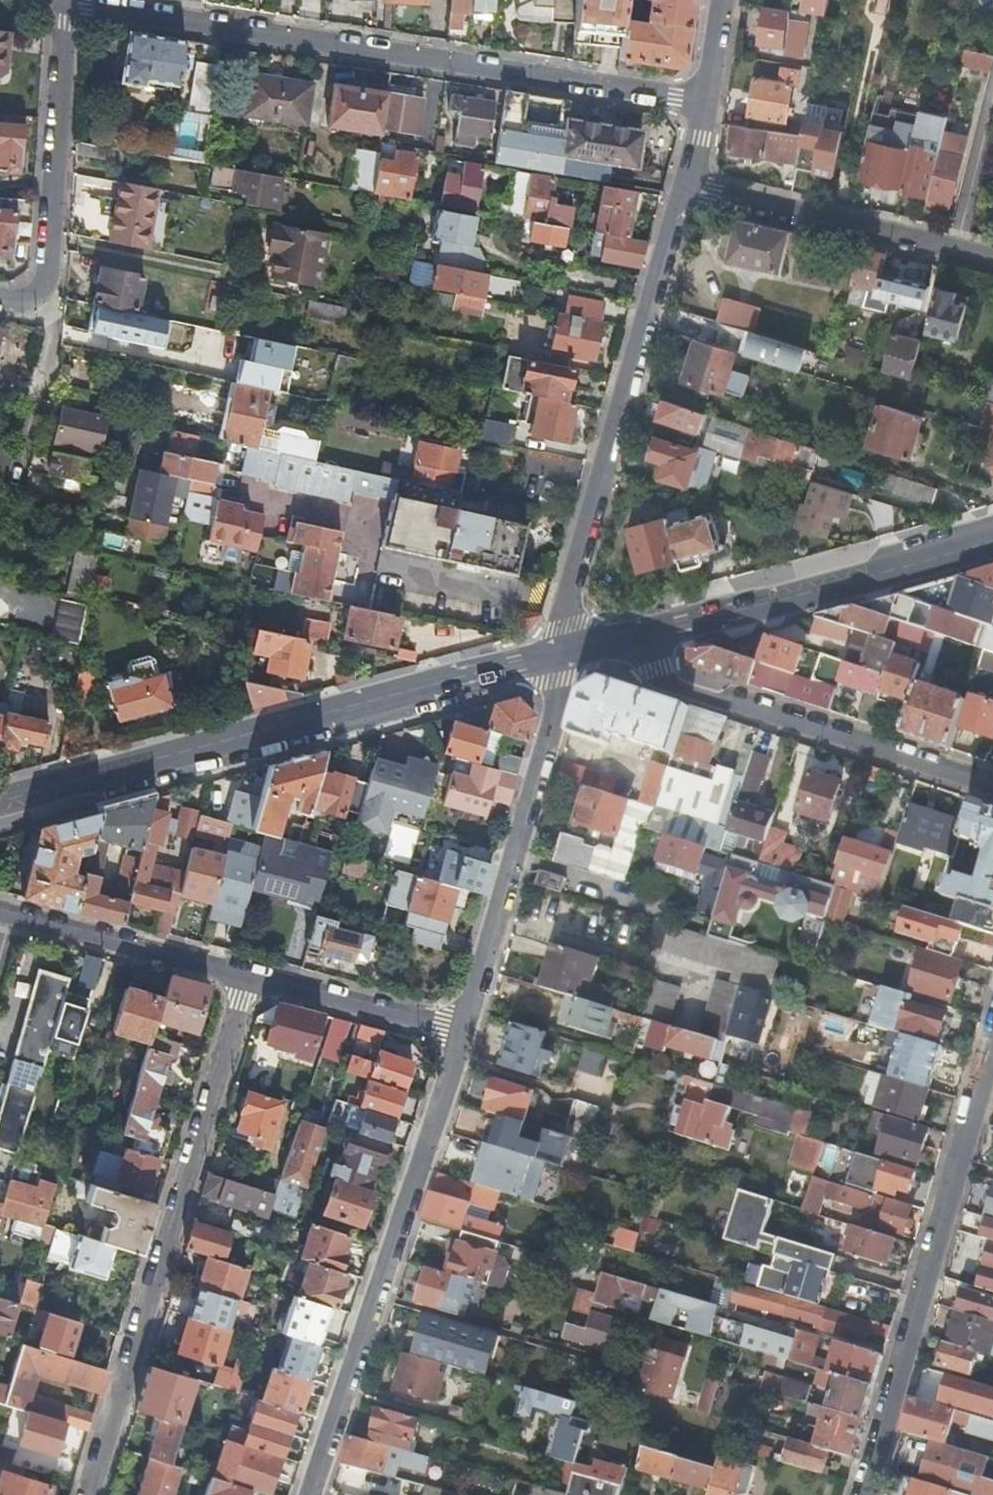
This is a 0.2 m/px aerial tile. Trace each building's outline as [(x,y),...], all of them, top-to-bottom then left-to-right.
[(470,11),(470,0),(450,0),(449,17),(462,18),(462,11),(470,11)] [(470,11),(492,12),(493,0),(470,0),(470,11)] [(553,0),(528,0),(523,3),(519,7),(518,8),(517,9),(517,10),(517,11),(516,12),(516,13),(517,14),(517,15),(518,16),(519,17),(519,18),(521,18),(522,19),(523,19),(552,20),(553,6),(553,0)] [(575,7),(574,22),(573,41),(619,47),(621,19),(623,0),(575,0),(575,7)] [(646,19),(647,19),(668,21),(668,20),(688,23),(692,0),(648,0),(646,19)] [(827,0),(803,0),(801,12),(825,16),(827,0)] [(574,22),(575,7),(553,6),(552,20),(574,22)] [(790,20),(792,10),(767,6),(760,46),(785,50),(783,55),(800,58),(806,23),(790,20)] [(449,17),(449,31),(460,31),(462,18),(449,17)] [(619,47),(617,66),(624,68),(625,58),(673,66),(683,58),(688,23),(668,20),(668,21),(647,19),(646,24),(635,22),(636,21),(621,19),(619,47)] [(185,39),(127,29),(119,81),(144,85),(144,80),(177,85),(185,39)] [(992,58),(992,56),(964,49),(961,65),(989,72),(992,58)] [(188,109),(210,113),(217,63),(195,60),(188,109)] [(748,126),(803,134),(804,127),(787,124),(793,82),(798,83),(800,70),(782,67),(780,81),(755,77),(748,126)] [(305,123),(312,81),(250,71),(243,113),(305,123)] [(381,128),(388,90),(333,81),(326,125),(380,134),(381,128)] [(516,165),(558,172),(567,120),(570,100),(504,89),(497,137),(494,161),(516,165)] [(418,96),(388,90),(381,128),(412,134),(418,96)] [(466,132),(490,136),(495,102),(487,100),(451,94),(449,109),(459,111),(454,143),(464,144),(466,132)] [(837,109),(847,111),(850,98),(839,96),(837,109)] [(859,176),(903,186),(919,114),(891,107),(889,114),(873,110),(859,176)] [(834,123),(836,110),(827,108),(824,121),(834,123)] [(814,170),(835,174),(847,111),(837,109),(836,110),(834,123),(824,121),(806,118),(804,127),(803,134),(798,160),(815,164),(814,170)] [(928,197),(939,152),(942,138),(944,132),(948,116),(920,109),(919,114),(903,186),(902,191),(928,197)] [(440,142),(453,144),(458,113),(444,111),(440,142)] [(10,163),(10,171),(20,172),(25,115),(0,113),(0,162),(10,163)] [(558,172),(587,177),(605,180),(608,162),(614,128),(567,120),(558,172)] [(798,161),(798,160),(803,134),(748,126),(733,124),(728,150),(798,161)] [(614,128),(608,162),(637,166),(643,132),(614,128)] [(968,138),(944,132),(942,138),(939,152),(928,197),(926,203),(950,209),(968,138)] [(76,139),(75,152),(111,158),(113,145),(76,139)] [(379,192),(406,197),(414,153),(394,149),(391,167),(377,164),(372,191),(379,192)] [(372,191),(377,164),(378,156),(349,151),(344,186),(372,191)] [(796,167),(814,170),(815,164),(798,160),(798,161),(796,167)] [(459,184),(444,181),(440,203),(475,209),(483,164),(463,161),(459,184)] [(246,192),(244,203),(278,209),(284,175),(211,163),(207,184),(246,192)] [(526,212),(532,173),(515,170),(510,202),(521,204),(519,217),(520,217),(521,211),(526,212)] [(566,225),(569,226),(572,206),(555,203),(556,199),(548,197),(552,176),(532,173),(526,212),(521,211),(520,217),(523,218),(531,219),(566,225)] [(112,225),(109,241),(147,248),(149,233),(157,187),(119,180),(112,225)] [(603,185),(594,230),(606,232),(625,236),(630,209),(638,211),(641,192),(603,185)] [(366,225),(373,226),(379,192),(372,191),(366,225)] [(30,241),(32,199),(18,198),(18,197),(0,195),(0,199),(0,248),(6,249),(6,256),(12,257),(14,240),(30,241)] [(508,215),(510,205),(494,202),(492,212),(508,215)] [(521,204),(510,202),(510,205),(508,215),(519,217),(521,204)] [(470,244),(471,234),(475,214),(436,207),(431,237),(442,239),(470,244)] [(789,230),(737,218),(728,259),(773,270),(779,271),(784,251),(789,230)] [(562,245),(566,225),(531,219),(527,239),(562,245)] [(277,253),(273,276),(318,284),(326,233),(272,224),(268,251),(277,253)] [(625,236),(606,232),(601,259),(640,266),(648,240),(625,236)] [(470,244),(484,247),(486,237),(471,234),(470,244)] [(437,263),(480,271),(482,258),(484,247),(470,244),(442,239),(437,263)] [(887,253),(860,247),(852,282),(848,301),(856,303),(863,304),(868,286),(877,288),(882,273),(884,265),(885,258),(887,253)] [(481,297),(486,273),(480,271),(437,263),(432,288),(456,292),(481,297)] [(889,301),(923,309),(930,285),(895,276),(897,268),(888,266),(884,265),(882,273),(877,288),(875,297),(871,296),(869,306),(886,310),(889,301)] [(137,309),(144,275),(101,267),(94,300),(137,309)] [(380,267),(377,277),(397,281),(398,271),(380,267)] [(868,286),(863,304),(869,306),(871,296),(875,297),(877,288),(868,286)] [(963,339),(975,296),(944,288),(932,331),(963,339)] [(485,298),(481,297),(456,292),(453,309),(482,314),(485,298)] [(564,313),(600,320),(603,302),(567,295),(564,313)] [(726,296),(719,321),(752,331),(760,306),(726,296)] [(308,298),(305,314),(316,316),(320,300),(308,298)] [(592,362),(601,320),(600,320),(564,313),(558,312),(555,324),(552,323),(551,327),(554,328),(549,353),(592,362)] [(807,347),(752,331),(744,353),(798,370),(807,347)] [(885,369),(911,377),(921,339),(894,333),(885,369)] [(697,338),(695,338),(682,381),(722,394),(723,389),(742,395),(749,375),(730,369),(736,351),(697,338)] [(846,346),(843,357),(866,364),(869,356),(864,355),(865,351),(846,346)] [(509,355),(503,387),(531,393),(539,394),(565,400),(571,367),(509,355)] [(241,369),(238,381),(253,384),(256,372),(241,369)] [(256,372),(253,384),(267,388),(270,375),(256,372)] [(992,401),(992,381),(988,380),(983,398),(992,401)] [(238,381),(235,381),(222,439),(236,442),(242,444),(247,445),(280,452),(281,452),(314,460),(315,459),(316,452),(319,438),(307,435),(302,428),(282,424),(276,428),(269,427),(274,402),(265,400),(267,388),(253,384),(238,381)] [(539,394),(531,393),(525,421),(532,423),(539,394)] [(539,394),(532,423),(530,433),(565,441),(573,402),(565,400),(539,394)] [(658,418),(699,431),(703,418),(710,421),(713,414),(664,398),(658,418)] [(921,415),(879,402),(866,444),(909,456),(921,415)] [(85,409),(63,404),(55,440),(98,450),(105,414),(85,409)] [(737,422),(750,426),(767,432),(772,417),(741,407),(737,422)] [(699,431),(695,442),(728,453),(733,435),(746,439),(750,426),(737,422),(713,414),(710,421),(703,418),(699,431)] [(515,425),(485,418),(481,438),(511,445),(515,425)] [(137,451),(145,422),(131,419),(123,451),(136,454),(137,451)] [(470,421),(467,435),(480,438),(483,423),(470,421)] [(741,457),(757,462),(760,452),(793,463),(796,454),(799,442),(767,432),(750,426),(746,439),(741,457)] [(163,450),(159,471),(174,475),(190,478),(187,490),(212,496),(214,487),(209,482),(213,461),(189,456),(194,433),(174,429),(169,451),(163,450)] [(733,435),(728,453),(741,457),(746,439),(733,435)] [(393,465),(391,476),(397,477),(459,491),(462,491),(465,473),(453,470),(458,450),(439,446),(440,439),(425,436),(424,442),(417,441),(413,460),(414,460),(412,469),(393,465)] [(658,476),(685,485),(697,449),(657,437),(650,458),(663,462),(658,476)] [(799,442),(796,454),(816,460),(819,449),(799,442)] [(247,445),(242,444),(236,471),(241,472),(247,445)] [(247,445),(241,472),(275,479),(273,485),(349,500),(351,488),(352,488),(393,497),(397,477),(391,476),(356,468),(315,459),(314,460),(281,452),(280,452),(247,445)] [(9,465),(13,449),(0,446),(0,463),(9,465)] [(88,457),(53,449),(48,473),(94,483),(95,477),(90,476),(84,475),(85,470),(88,457)] [(133,466),(136,454),(123,451),(116,450),(113,462),(133,466)] [(222,462),(213,461),(209,482),(217,483),(222,462)] [(764,470),(779,475),(780,469),(766,465),(764,470)] [(159,471),(138,467),(127,516),(130,517),(164,524),(174,475),(159,471)] [(932,503),(937,488),(898,475),(893,491),(932,503)] [(397,477),(393,497),(383,543),(458,560),(457,567),(472,570),(474,563),(515,572),(525,521),(456,505),(459,491),(397,477)] [(852,492),(814,480),(807,503),(802,502),(795,526),(826,536),(833,512),(844,516),(852,492)] [(241,505),(216,499),(212,496),(187,490),(183,511),(212,518),(208,539),(221,542),(218,557),(239,561),(241,546),(256,549),(259,534),(263,515),(240,510),(241,505)] [(514,503),(542,509),(545,496),(517,490),(514,503)] [(678,559),(681,567),(699,562),(701,559),(699,553),(720,547),(710,511),(689,517),(685,505),(665,511),(667,517),(678,559)] [(164,524),(130,517),(126,533),(162,541),(166,524),(164,524)] [(639,570),(678,559),(667,517),(628,529),(639,570)] [(279,566),(274,588),(327,598),(331,576),(336,550),(340,529),(295,520),(293,528),(288,527),(286,540),(304,543),(302,550),(298,570),(293,569),(286,567),(279,566)] [(97,551),(99,544),(90,542),(88,549),(97,551)] [(90,585),(97,551),(88,549),(78,547),(71,581),(90,585)] [(298,570),(302,550),(290,547),(286,567),(293,569),(298,570)] [(961,576),(992,587),(992,567),(961,576)] [(896,593),(992,627),(992,624),(992,587),(961,576),(896,593)] [(78,643),(88,596),(63,591),(53,637),(78,643)] [(854,604),(891,617),(936,632),(942,634),(984,649),(992,652),(992,627),(896,593),(854,604)] [(373,608),(369,607),(350,603),(344,635),(392,645),(398,613),(373,608)] [(854,604),(814,615),(815,615),(848,626),(873,635),(883,638),(891,617),(854,604)] [(543,616),(542,613),(519,609),(516,614),(527,634),(543,616)] [(848,626),(815,615),(810,632),(843,640),(848,626)] [(936,632),(891,617),(883,638),(897,643),(911,648),(929,653),(936,632)] [(307,638),(255,627),(250,650),(269,654),(265,669),(300,676),(307,638)] [(863,664),(872,637),(856,632),(847,659),(863,664)] [(924,666),(902,734),(950,749),(966,701),(947,694),(949,687),(944,685),(942,693),(929,688),(933,675),(929,673),(942,634),(936,632),(929,653),(924,666)] [(863,664),(862,667),(886,675),(893,656),(897,643),(883,638),(873,635),(872,637),(863,664)] [(760,661),(763,663),(792,672),(794,673),(802,647),(768,636),(760,661)] [(731,637),(690,648),(690,665),(755,686),(763,663),(760,661),(735,653),(731,637)] [(886,675),(881,691),(881,692),(878,699),(890,702),(892,695),(908,700),(920,665),(907,660),(911,648),(897,643),(893,656),(886,675)] [(929,653),(911,648),(907,660),(920,665),(924,666),(929,653)] [(984,649),(981,658),(977,668),(992,673),(992,652),(984,649)] [(812,679),(816,680),(825,683),(831,663),(843,667),(839,678),(881,692),(881,691),(886,675),(862,667),(820,653),(812,679)] [(763,663),(755,686),(784,695),(809,703),(816,680),(812,679),(794,673),(792,672),(763,663)] [(95,670),(79,666),(72,695),(89,698),(95,670)] [(173,670),(163,673),(168,690),(178,687),(173,670)] [(168,690),(163,673),(163,672),(143,677),(129,673),(106,679),(117,720),(172,705),(168,690)] [(672,751),(687,705),(603,677),(581,688),(569,731),(607,743),(610,732),(672,751)] [(282,698),(305,692),(243,678),(251,707),(282,698)] [(816,680),(809,703),(828,710),(836,687),(825,683),(816,680)] [(992,739),(992,703),(972,697),(961,728),(992,739)] [(514,698),(444,717),(453,720),(485,729),(500,734),(526,741),(533,715),(514,698)] [(708,765),(725,717),(687,705),(672,751),(700,760),(697,769),(709,773),(711,766),(708,765)] [(5,710),(0,736),(0,745),(15,748),(17,738),(43,744),(48,720),(5,710)] [(485,729),(453,720),(443,752),(476,761),(485,729)] [(476,761),(491,765),(496,749),(500,734),(485,729),(476,761)] [(744,773),(752,750),(755,740),(745,737),(732,774),(743,777),(743,776),(744,773)] [(298,756),(268,765),(263,782),(250,828),(264,832),(273,835),(282,802),(286,803),(288,799),(285,798),(287,792),(301,796),(297,810),(307,813),(309,805),(318,772),(325,749),(298,756)] [(491,765),(517,773),(521,757),(496,749),(491,765)] [(766,840),(770,825),(773,815),(750,808),(759,778),(761,779),(768,755),(752,750),(744,773),(743,776),(743,777),(727,828),(739,831),(766,840)] [(655,805),(648,827),(665,832),(720,849),(727,828),(743,777),(732,774),(719,769),(711,766),(709,773),(697,769),(700,760),(672,751),(668,764),(655,805)] [(402,766),(374,758),(367,782),(358,813),(355,822),(385,831),(392,808),(421,816),(436,765),(404,756),(402,766)] [(640,801),(655,805),(668,764),(653,759),(640,801)] [(560,760),(555,777),(572,781),(577,765),(560,760)] [(446,803),(484,814),(489,797),(508,803),(517,774),(474,761),(470,776),(455,772),(446,803)] [(572,781),(584,785),(611,793),(616,776),(577,765),(572,781)] [(331,775),(318,772),(309,805),(341,814),(343,809),(358,813),(367,782),(332,773),(331,775)] [(828,818),(840,782),(809,772),(798,809),(828,818)] [(616,776),(611,793),(622,796),(627,779),(616,776)] [(230,823),(233,824),(250,828),(263,782),(253,779),(249,793),(237,790),(230,823)] [(562,832),(554,861),(625,882),(642,825),(648,827),(655,805),(640,801),(622,796),(611,793),(584,785),(574,821),(618,833),(615,843),(594,845),(592,852),(580,850),(583,837),(562,832)] [(232,789),(224,821),(230,823),(237,790),(232,789)] [(121,922),(123,923),(128,901),(133,880),(151,808),(154,796),(133,801),(99,810),(88,852),(82,878),(74,909),(121,921),(121,922)] [(973,798),(966,821),(961,836),(979,841),(980,844),(982,846),(984,847),(986,848),(989,849),(992,850),(992,849),(992,804),(973,798)] [(961,836),(966,821),(909,803),(898,839),(922,847),(924,840),(957,851),(961,836)] [(173,833),(193,838),(194,833),(199,815),(200,812),(180,806),(176,820),(175,824),(171,822),(172,820),(166,818),(166,817),(167,813),(151,808),(133,880),(170,889),(179,891),(181,882),(184,872),(150,862),(155,842),(159,844),(163,829),(173,832),(173,833)] [(88,852),(99,810),(38,827),(21,896),(74,909),(82,878),(77,877),(78,873),(72,871),(75,861),(71,861),(75,856),(88,852)] [(224,821),(199,815),(194,833),(217,838),(213,853),(190,847),(184,872),(181,882),(179,891),(178,894),(212,902),(225,851),(233,824),(230,823),(224,821)] [(293,822),(288,839),(299,842),(303,825),(293,822)] [(760,861),(792,871),(793,872),(801,848),(781,842),(785,829),(770,825),(766,840),(759,861),(760,861)] [(732,853),(739,831),(727,828),(720,849),(732,853)] [(264,832),(252,882),(299,896),(298,900),(316,905),(325,869),(330,850),(299,842),(288,839),(273,835),(264,832)] [(729,864),(732,853),(720,849),(665,832),(656,860),(697,872),(702,856),(729,864)] [(830,883),(834,884),(849,889),(854,890),(858,876),(860,868),(880,874),(877,881),(884,883),(894,853),(845,838),(830,883)] [(446,850),(445,855),(461,860),(463,855),(446,850)] [(992,908),(992,850),(984,881),(961,875),(959,880),(949,877),(944,894),(964,900),(964,899),(992,908)] [(212,902),(210,910),(243,919),(252,882),(258,859),(225,851),(212,902)] [(714,914),(712,918),(733,923),(740,902),(742,905),(746,907),(749,907),(752,906),(755,904),(757,901),(757,897),(756,893),(784,902),(783,906),(786,915),(796,918),(803,912),(805,907),(825,914),(834,884),(830,883),(793,872),(792,871),(787,887),(785,884),(784,884),(781,884),(778,887),(779,891),(758,885),(757,880),(755,877),(760,861),(759,861),(732,853),(729,864),(721,889),(714,914)] [(366,860),(346,855),(344,854),(340,870),(362,876),(366,860)] [(469,888),(483,892),(491,863),(463,855),(461,860),(445,855),(438,880),(457,885),(458,885),(469,888)] [(867,894),(879,898),(884,883),(877,881),(880,874),(860,868),(858,876),(870,880),(867,894)] [(417,874),(408,871),(405,883),(413,886),(417,874)] [(413,886),(407,909),(419,912),(411,940),(440,948),(444,934),(448,920),(453,902),(458,885),(457,885),(438,880),(418,874),(417,874),(413,886)] [(165,910),(170,889),(133,880),(128,901),(161,909),(165,910)] [(704,884),(697,909),(714,914),(721,889),(704,884)] [(825,914),(824,917),(839,921),(849,889),(834,884),(825,914)] [(469,888),(458,885),(453,902),(464,905),(469,888)] [(178,894),(179,891),(170,889),(165,910),(161,909),(156,931),(168,934),(168,933),(177,900),(178,894)] [(957,921),(964,900),(944,894),(943,893),(936,915),(957,921)] [(992,932),(992,908),(964,899),(964,900),(957,921),(963,923),(992,932)] [(959,938),(963,923),(957,921),(936,915),(898,904),(896,911),(900,912),(899,916),(905,918),(902,929),(935,939),(937,931),(959,938)] [(395,936),(314,914),(306,950),(354,962),(355,958),(365,960),(371,940),(392,946),(395,936)] [(712,918),(708,934),(729,940),(733,923),(712,918)] [(735,970),(732,982),(741,985),(764,992),(767,992),(778,955),(729,940),(708,934),(667,922),(660,947),(715,963),(735,970)] [(880,947),(884,935),(868,930),(865,943),(880,947)] [(552,942),(539,985),(577,997),(610,1006),(612,999),(601,996),(606,984),(591,979),(598,955),(552,942)] [(949,1000),(961,959),(924,947),(911,988),(949,1000)] [(100,958),(85,954),(76,984),(91,989),(100,958)] [(34,1090),(67,976),(38,967),(5,1081),(34,1090)] [(204,984),(167,975),(160,997),(154,1018),(194,1031),(207,989),(204,984)] [(642,1016),(643,1016),(667,1024),(678,985),(653,977),(642,1016)] [(699,1033),(717,1039),(724,1041),(730,1020),(741,985),(732,982),(716,977),(699,1033)] [(154,1018),(160,997),(150,994),(151,989),(127,982),(126,987),(123,986),(110,1029),(147,1039),(149,1033),(154,1018)] [(741,985),(730,1020),(762,1029),(766,1013),(759,1011),(764,992),(741,985)] [(610,1018),(640,1027),(643,1016),(642,1016),(610,1006),(577,997),(570,1024),(609,1036),(610,1030),(607,1029),(610,1018)] [(898,1031),(901,1032),(936,1043),(939,1030),(941,1031),(946,1013),(907,1002),(898,1031)] [(313,1064),(328,1015),(279,1003),(278,1006),(272,1026),(266,1046),(297,1054),(296,1058),(313,1064)] [(257,1016),(256,1021),(272,1026),(278,1006),(257,1016)] [(640,1027),(639,1030),(649,1033),(648,1037),(711,1057),(713,1049),(717,1039),(699,1033),(667,1024),(643,1016),(640,1027)] [(334,1017),(321,1058),(339,1063),(352,1023),(334,1017)] [(511,1021),(499,1064),(533,1074),(539,1058),(548,1061),(551,1050),(542,1047),(546,1032),(511,1021)] [(377,1045),(382,1030),(358,1024),(353,1039),(377,1045)] [(889,1075),(927,1087),(940,1044),(936,1043),(901,1032),(889,1075)] [(132,1088),(154,1094),(158,1080),(162,1067),(166,1053),(170,1055),(174,1042),(149,1033),(147,1039),(132,1088)] [(717,1039),(713,1049),(721,1052),(724,1041),(717,1039)] [(721,1052),(719,1062),(734,1067),(739,1045),(724,1041),(721,1052)] [(598,1074),(606,1050),(584,1043),(577,1067),(598,1074)] [(368,1078),(403,1089),(411,1061),(378,1050),(369,1048),(366,1059),(348,1055),(343,1070),(368,1078)] [(714,1083),(733,1089),(739,1068),(734,1067),(719,1062),(714,1083)] [(786,1134),(787,1130),(794,1107),(733,1089),(714,1083),(656,1065),(654,1073),(690,1085),(684,1106),(674,1103),(669,1122),(678,1125),(676,1132),(728,1149),(734,1129),(731,1128),(732,1122),(726,1121),(731,1106),(757,1114),(755,1124),(786,1134)] [(162,1067),(158,1080),(163,1081),(167,1069),(162,1067)] [(886,1074),(870,1069),(866,1080),(872,1082),(866,1103),(918,1119),(927,1087),(889,1075),(886,1074)] [(394,1117),(403,1089),(368,1078),(360,1106),(394,1117)] [(499,1113),(524,1121),(533,1090),(495,1078),(489,1099),(490,1099),(487,1109),(499,1113)] [(5,1081),(0,1099),(0,1178),(7,1180),(8,1177),(19,1142),(24,1123),(29,1106),(34,1090),(5,1081)] [(156,1156),(161,1157),(169,1128),(153,1123),(155,1115),(148,1112),(154,1094),(132,1088),(121,1123),(119,1129),(135,1134),(131,1148),(156,1156)] [(232,1091),(228,1103),(240,1106),(239,1109),(241,1110),(235,1129),(252,1134),(250,1142),(266,1147),(280,1101),(245,1090),(243,1094),(232,1091)] [(326,1121),(387,1140),(394,1117),(360,1106),(360,1107),(333,1098),(326,1121)] [(575,1098),(564,1134),(572,1136),(591,1142),(602,1106),(575,1098)] [(787,1130),(797,1133),(798,1133),(804,1110),(794,1107),(787,1130)] [(918,1163),(929,1126),(890,1115),(876,1110),(870,1130),(884,1135),(879,1152),(918,1163)] [(499,1113),(489,1143),(503,1147),(507,1136),(563,1153),(560,1164),(564,1166),(572,1136),(564,1134),(524,1121),(499,1113)] [(108,1119),(102,1139),(115,1143),(119,1129),(121,1123),(108,1119)] [(338,1176),(363,1185),(372,1188),(375,1176),(386,1144),(350,1132),(349,1133),(344,1135),(342,1142),(343,1145),(338,1161),(332,1160),(328,1173),(338,1176)] [(788,1163),(814,1171),(815,1166),(821,1147),(822,1141),(798,1133),(797,1133),(788,1163)] [(292,1135),(288,1147),(315,1156),(319,1144),(292,1135)] [(507,1136),(503,1147),(529,1155),(560,1164),(563,1153),(507,1136)] [(477,1182),(518,1194),(529,1155),(503,1147),(489,1143),(488,1143),(484,1158),(480,1157),(478,1165),(481,1166),(477,1182)] [(146,1189),(156,1156),(131,1148),(124,1146),(120,1160),(111,1157),(112,1154),(99,1150),(92,1172),(146,1189)] [(269,1206),(296,1215),(311,1168),(311,1167),(315,1156),(288,1147),(273,1191),(269,1206)] [(908,1192),(915,1170),(886,1161),(855,1151),(845,1182),(874,1192),(877,1193),(878,1189),(891,1193),(893,1187),(908,1192)] [(208,1170),(201,1192),(216,1197),(259,1211),(258,1217),(265,1219),(269,1206),(273,1191),(208,1170)] [(360,1223),(372,1188),(363,1185),(338,1176),(334,1175),(323,1210),(360,1223)] [(812,1176),(803,1208),(817,1212),(822,1196),(835,1200),(833,1206),(850,1211),(851,1205),(863,1209),(859,1220),(877,1226),(884,1202),(886,1196),(877,1193),(874,1192),(874,1195),(812,1176)] [(7,1180),(0,1203),(0,1212),(14,1216),(10,1229),(36,1237),(36,1236),(41,1221),(53,1182),(36,1177),(34,1185),(31,1192),(23,1190),(25,1183),(8,1177),(7,1180)] [(112,1243),(141,1252),(156,1201),(89,1180),(83,1198),(107,1205),(110,1212),(108,1220),(101,1223),(92,1221),(87,1235),(112,1243)] [(983,1216),(987,1217),(992,1219),(992,1181),(983,1216)] [(31,1192),(34,1185),(25,1183),(23,1190),(31,1192)] [(828,1269),(832,1271),(837,1254),(764,1231),(774,1199),(740,1188),(724,1238),(746,1244),(759,1248),(762,1240),(777,1245),(775,1253),(828,1269)] [(431,1190),(421,1217),(459,1228),(464,1230),(495,1239),(498,1227),(480,1221),(465,1217),(469,1202),(469,1201),(431,1190)] [(645,1212),(644,1213),(654,1216),(660,1195),(650,1192),(645,1212)] [(877,1226),(903,1234),(905,1226),(912,1228),(914,1222),(907,1220),(913,1204),(886,1196),(884,1202),(877,1226)] [(484,1206),(469,1202),(465,1217),(480,1221),(484,1206)] [(632,1229),(639,1231),(644,1213),(645,1212),(638,1210),(632,1229)] [(233,1215),(229,1229),(258,1238),(263,1224),(233,1215)] [(987,1217),(982,1237),(991,1240),(992,1240),(992,1219),(987,1217)] [(193,1218),(184,1247),(207,1254),(220,1258),(229,1229),(193,1218)] [(343,1251),(349,1233),(311,1221),(300,1256),(308,1259),(339,1269),(345,1252),(343,1251)] [(887,1264),(894,1237),(854,1224),(846,1251),(887,1264)] [(613,1244),(633,1250),(639,1231),(632,1229),(619,1225),(613,1244)] [(563,1258),(571,1231),(554,1226),(546,1254),(563,1258)] [(102,1275),(112,1243),(87,1235),(77,1232),(76,1234),(54,1227),(48,1247),(70,1254),(67,1264),(102,1275)] [(447,1271),(458,1274),(484,1282),(488,1267),(493,1269),(497,1255),(501,1240),(495,1239),(464,1230),(461,1240),(457,1254),(452,1252),(447,1271)] [(446,1251),(452,1252),(457,1254),(461,1240),(450,1237),(446,1251)] [(991,1240),(977,1287),(992,1292),(992,1240),(991,1240)] [(245,1266),(249,1267),(252,1257),(236,1252),(233,1262),(245,1266)] [(765,1289),(818,1304),(828,1269),(775,1253),(772,1266),(771,1265),(764,1289),(765,1289)] [(207,1254),(197,1285),(236,1297),(245,1266),(233,1262),(220,1258),(207,1254)] [(503,1287),(504,1287),(510,1265),(505,1258),(497,1255),(493,1269),(488,1267),(484,1282),(503,1287)] [(325,1303),(334,1307),(342,1284),(347,1286),(351,1273),(339,1269),(308,1259),(297,1295),(325,1303)] [(758,1287),(764,1289),(771,1265),(763,1263),(756,1286),(758,1287)] [(427,1265),(417,1302),(460,1314),(463,1300),(452,1296),(458,1274),(447,1271),(427,1265)] [(627,1290),(641,1293),(644,1283),(602,1270),(595,1293),(593,1300),(616,1307),(620,1294),(622,1288),(627,1290)] [(711,1302),(727,1307),(735,1280),(719,1275),(711,1302)] [(16,1301),(34,1306),(42,1281),(24,1276),(21,1284),(16,1301)] [(16,1301),(21,1284),(0,1277),(0,1296),(16,1301)] [(867,1329),(887,1335),(890,1325),(818,1304),(765,1289),(764,1289),(758,1287),(756,1286),(735,1280),(727,1307),(734,1309),(737,1300),(797,1316),(817,1322),(816,1326),(864,1340),(867,1329)] [(641,1293),(658,1298),(661,1288),(644,1283),(641,1293)] [(188,1314),(227,1326),(233,1306),(242,1309),(245,1300),(236,1297),(197,1285),(188,1314)] [(590,1313),(593,1300),(595,1293),(580,1288),(574,1308),(590,1313)] [(653,1318),(730,1341),(763,1351),(784,1358),(789,1359),(797,1329),(791,1327),(788,1338),(705,1313),(709,1301),(661,1288),(658,1298),(653,1318)] [(964,1288),(957,1309),(992,1320),(992,1297),(964,1288)] [(297,1295),(296,1294),(292,1305),(290,1305),(281,1332),(287,1334),(319,1343),(327,1317),(321,1315),(325,1303),(297,1295)] [(531,1295),(527,1309),(542,1314),(546,1300),(531,1295)] [(6,1333),(14,1306),(16,1301),(0,1296),(0,1331),(6,1333)] [(345,1323),(349,1311),(334,1307),(325,1303),(321,1315),(327,1317),(345,1323)] [(5,1337),(10,1338),(20,1308),(14,1306),(6,1333),(5,1337)] [(29,1344),(52,1351),(54,1346),(69,1350),(78,1320),(39,1308),(29,1344)] [(439,1350),(449,1317),(416,1308),(404,1350),(451,1364),(484,1373),(489,1375),(492,1361),(453,1349),(452,1353),(439,1350)] [(992,1343),(992,1320),(957,1309),(947,1343),(978,1352),(989,1356),(992,1343)] [(613,1358),(623,1319),(593,1311),(588,1326),(569,1321),(566,1335),(609,1347),(607,1356),(613,1358)] [(216,1362),(227,1326),(188,1314),(177,1350),(216,1362)] [(797,1329),(789,1359),(810,1365),(818,1335),(797,1329)] [(277,1366),(309,1376),(313,1363),(315,1361),(317,1359),(319,1357),(320,1354),(321,1353),(321,1351),(321,1349),(320,1344),(319,1343),(287,1334),(277,1366)] [(643,1347),(632,1384),(666,1394),(676,1358),(683,1360),(688,1343),(660,1336),(655,1350),(643,1347)] [(826,1371),(873,1385),(882,1354),(835,1340),(826,1371)] [(87,1428),(91,1413),(70,1406),(69,1409),(26,1396),(35,1369),(99,1389),(105,1368),(52,1351),(29,1344),(20,1341),(7,1383),(0,1381),(0,1401),(26,1409),(63,1420),(87,1428)] [(971,1375),(978,1352),(947,1343),(944,1342),(937,1365),(971,1375)] [(451,1364),(404,1350),(393,1387),(436,1399),(443,1373),(448,1374),(451,1364)] [(784,1358),(763,1351),(761,1360),(782,1366),(784,1358)] [(213,1382),(238,1390),(247,1362),(237,1359),(233,1372),(217,1367),(213,1382)] [(182,1422),(190,1425),(193,1414),(185,1411),(193,1385),(202,1387),(204,1379),(149,1362),(136,1408),(160,1415),(182,1422)] [(261,1397),(296,1409),(298,1410),(309,1376),(277,1366),(271,1364),(261,1397)] [(830,1398),(827,1407),(863,1417),(873,1385),(826,1371),(817,1368),(814,1380),(833,1386),(831,1392),(826,1390),(824,1396),(830,1398)] [(765,1372),(760,1388),(806,1401),(811,1385),(765,1372)] [(710,1373),(699,1410),(709,1413),(720,1377),(720,1376),(710,1373)] [(965,1379),(962,1390),(958,1405),(992,1416),(992,1388),(965,1379)] [(572,1417),(577,1400),(524,1385),(517,1412),(535,1418),(538,1407),(572,1417)] [(289,1431),(296,1409),(261,1397),(257,1396),(254,1408),(248,1407),(247,1412),(252,1413),(250,1419),(289,1431)] [(930,1440),(945,1444),(951,1421),(961,1423),(964,1413),(911,1397),(901,1431),(930,1440)] [(804,1426),(800,1440),(828,1449),(852,1456),(863,1417),(827,1407),(811,1402),(808,1411),(824,1416),(821,1426),(808,1422),(807,1427),(804,1426)] [(471,1423),(474,1409),(450,1403),(446,1416),(471,1423)] [(412,1440),(418,1418),(379,1407),(373,1429),(374,1429),(371,1440),(408,1450),(411,1440),(412,1440)] [(54,1452),(63,1420),(26,1409),(17,1441),(54,1452)] [(961,1423),(966,1425),(969,1415),(964,1413),(961,1423)] [(170,1461),(173,1451),(182,1422),(160,1415),(148,1454),(170,1461)] [(969,1415),(966,1425),(964,1431),(992,1440),(992,1422),(969,1415)] [(281,1454),(289,1431),(250,1419),(246,1432),(231,1427),(228,1437),(281,1454)] [(427,1455),(408,1450),(371,1440),(350,1434),(341,1461),(395,1476),(420,1483),(427,1455)] [(269,1493),(281,1454),(228,1437),(225,1436),(213,1475),(250,1487),(269,1493)] [(777,1452),(776,1458),(821,1472),(828,1449),(800,1440),(790,1437),(785,1454),(777,1452)] [(918,1480),(952,1491),(967,1494),(992,1494),(992,1480),(982,1477),(988,1457),(945,1444),(930,1440),(918,1480)] [(758,1443),(755,1452),(769,1457),(772,1447),(758,1443)] [(2,1459),(9,1461),(13,1447),(0,1444),(0,1458),(2,1459)] [(680,1456),(643,1446),(638,1466),(674,1477),(680,1456)] [(197,1470),(210,1474),(214,1464),(173,1451),(170,1461),(181,1465),(197,1470)] [(181,1465),(170,1461),(148,1454),(136,1494),(137,1494),(172,1494),(181,1465)] [(716,1466),(710,1487),(708,1494),(734,1494),(736,1489),(747,1493),(755,1465),(719,1454),(716,1466)] [(441,1488),(449,1461),(427,1455),(420,1483),(432,1486),(441,1488)] [(716,1466),(680,1456),(674,1477),(689,1481),(686,1489),(708,1494),(710,1487),(716,1466)] [(626,1467),(595,1458),(593,1466),(576,1461),(575,1463),(569,1488),(568,1493),(567,1494),(618,1494),(626,1467)] [(22,1464),(9,1461),(2,1459),(0,1467),(0,1494),(45,1494),(48,1483),(19,1474),(22,1464)] [(569,1488),(575,1463),(561,1459),(554,1489),(568,1493),(569,1488)] [(210,1474),(197,1470),(190,1491),(202,1494),(204,1494),(210,1474)] [(213,1475),(210,1474),(204,1494),(248,1494),(250,1487),(213,1475)] [(395,1476),(390,1492),(403,1494),(430,1494),(432,1486),(420,1483),(395,1476)] [(952,1491),(918,1480),(913,1479),(908,1494),(951,1494),(952,1491)] [(441,1488),(432,1486),(430,1494),(465,1494),(441,1488)]
